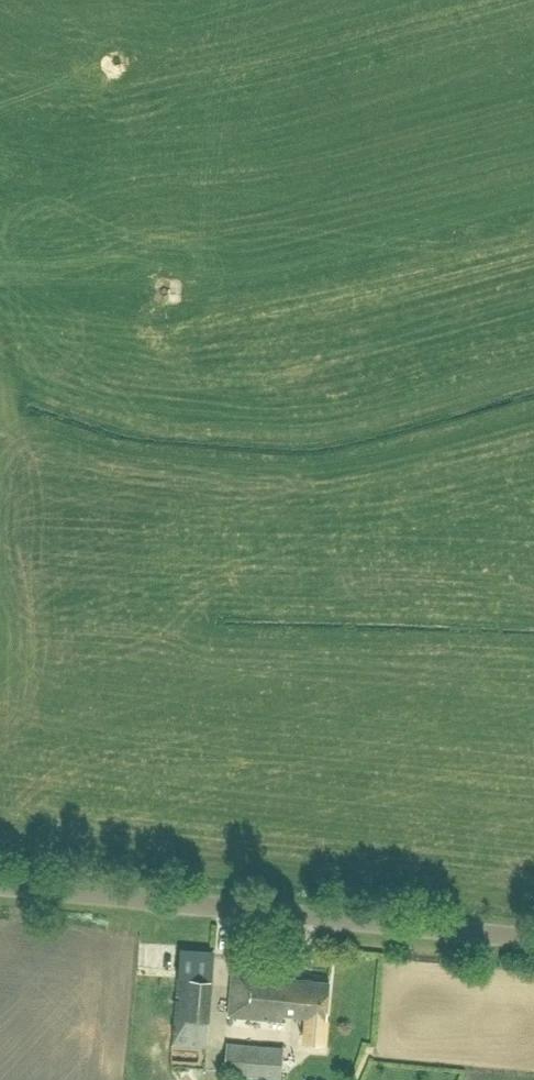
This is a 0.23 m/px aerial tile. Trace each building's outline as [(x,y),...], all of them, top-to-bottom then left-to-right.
[(180,950),(172,1042),(203,1045),(212,953),(180,950)] [(327,1020),(330,981),(284,977),(285,971),(233,966),(229,1015),(282,1020),(283,1014),(306,1017),(304,1042),(324,1044),(326,1020),(327,1020)] [(227,1041),(223,1075),(282,1079),(283,1046),(227,1041)]
